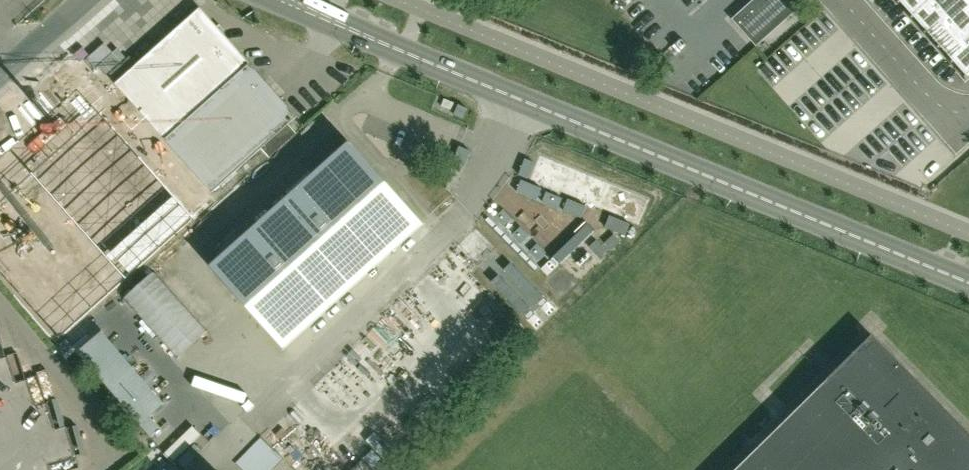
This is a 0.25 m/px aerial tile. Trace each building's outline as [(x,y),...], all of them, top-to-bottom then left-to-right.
[(733,20),(756,45),(807,0),(755,0),(733,20)] [(931,40),(966,79),(968,76),(968,0),(896,0),(931,40)] [(166,54),(102,111),(196,216),(293,129),(289,125),(288,126),(242,75),(246,71),(242,66),(238,70),(225,56),(230,52),(225,47),(221,52),(191,18),(162,45),(161,44),(159,46),(166,54)] [(459,105),(454,114),(463,119),(468,109),(459,105)] [(100,113),(33,173),(126,278),(194,218),(100,113)] [(211,266),(284,348),(423,224),(421,222),(418,225),(390,193),(393,191),(379,175),(376,178),(348,147),(351,144),(349,142),(211,266)] [(460,147),(453,162),(461,165),(464,167),(471,151),(460,147)] [(525,159),(519,175),(527,178),(528,178),(534,163),(534,162),(525,159)] [(0,202),(0,272),(59,338),(126,278),(33,173),(0,202)] [(549,185),(538,196),(603,262),(614,251),(549,185)] [(590,198),(586,207),(601,214),(605,204),(590,198)] [(529,204),(518,216),(583,282),(594,271),(529,204)] [(503,210),(496,217),(505,225),(512,218),(503,210)] [(625,235),(630,224),(610,216),(605,227),(625,235)] [(509,224),(498,235),(563,302),(574,291),(509,224)] [(511,263),(504,270),(538,304),(547,313),(549,316),(555,309),(553,307),(544,298),(545,298),(511,263)] [(498,275),(491,282),(525,317),(534,326),(536,328),(543,322),(540,320),(532,310),(498,275)] [(871,335),(827,379),(735,469),(968,469),(968,435),(871,335)]
